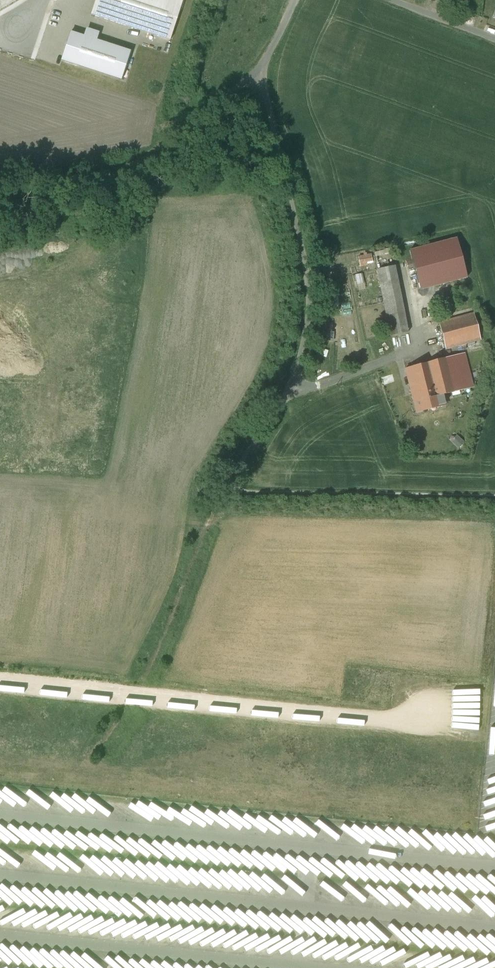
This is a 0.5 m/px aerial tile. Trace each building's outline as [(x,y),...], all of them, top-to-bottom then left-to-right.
[(91,14),(170,40),(183,0),(96,0),(91,14)] [(61,61),(122,80),(131,51),(97,41),(99,33),(86,29),(84,36),(70,32),(61,61)] [(398,280),(381,283),(391,335),(408,332),(398,280)] [(474,314),(439,323),(446,348),(481,339),(474,314)] [(456,355),(428,363),(406,369),(411,389),(440,381),(443,394),(465,389),(456,355)] [(440,381),(411,389),(417,412),(446,405),(443,394),(440,381)]
